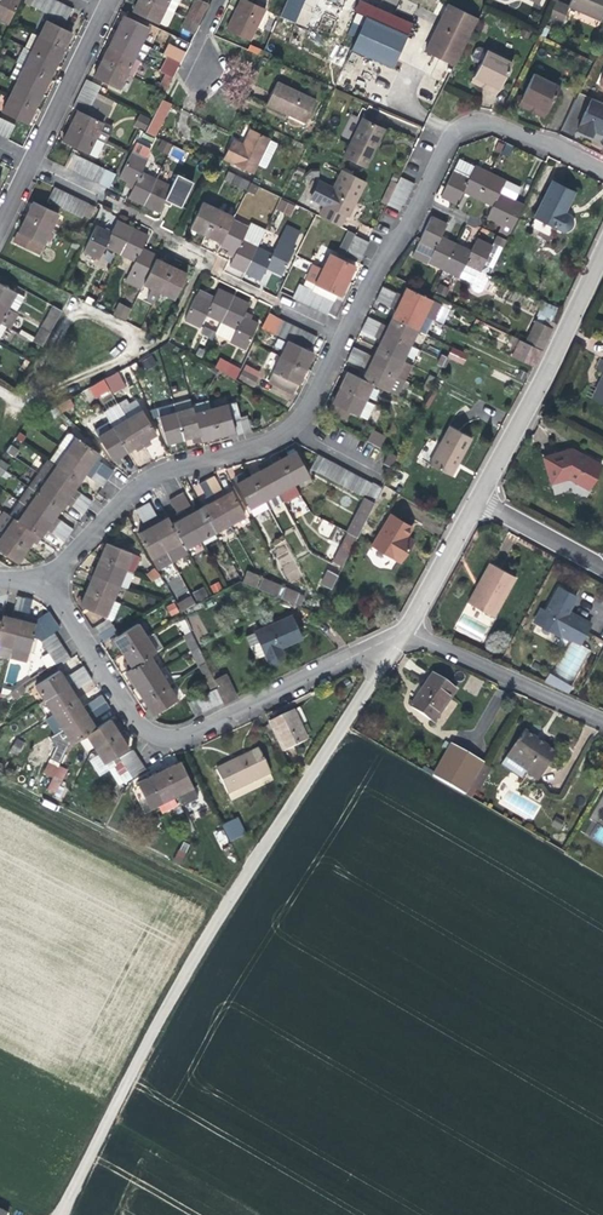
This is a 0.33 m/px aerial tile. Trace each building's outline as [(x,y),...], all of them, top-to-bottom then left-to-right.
[(0,2),(0,19),(9,24),(20,0),(1,0),(0,2)] [(30,5),(37,9),(42,0),(33,0),(30,5)] [(37,9),(44,12),(50,0),(42,0),(37,9)] [(57,0),(50,0),(44,12),(51,16),(58,1),(57,0)] [(160,22),(167,8),(149,0),(138,0),(137,2),(131,14),(157,27),(160,22)] [(167,8),(171,0),(149,0),(167,8)] [(167,8),(174,12),(179,0),(171,0),(167,8)] [(208,6),(197,0),(196,0),(187,18),(198,24),(208,6)] [(227,28),(250,40),(265,9),(246,0),(241,0),(236,9),(227,28)] [(304,0),(286,0),(279,16),(294,23),(304,0)] [(556,1),(548,16),(562,23),(569,6),(601,20),(602,15),(602,0),(571,0),(568,6),(556,1)] [(65,4),(58,1),(51,16),(58,19),(65,4)] [(441,16),(442,17),(448,5),(447,4),(440,1),(434,13),(441,16)] [(354,11),(365,16),(407,34),(411,25),(358,2),(354,11)] [(424,49),(428,51),(451,5),(447,3),(447,4),(448,5),(442,17),(441,16),(424,49)] [(58,19),(55,25),(63,28),(73,8),(65,4),(58,19)] [(455,64),(478,18),(451,5),(428,51),(455,64)] [(174,12),(167,8),(160,22),(167,26),(174,12)] [(114,21),(119,24),(123,16),(118,13),(115,18),(114,21)] [(141,43),(149,27),(123,15),(123,16),(119,24),(116,31),(141,43)] [(392,68),(407,34),(365,16),(350,49),(392,68)] [(32,33),(39,36),(47,20),(40,17),(32,33)] [(187,18),(181,29),(192,35),(198,24),(187,18)] [(47,20),(39,36),(64,48),(67,42),(72,33),(63,28),(55,25),(47,20)] [(157,27),(164,31),(167,26),(160,22),(157,27)] [(109,46),(134,58),(141,43),(116,31),(112,39),(109,46)] [(25,48),(32,51),(39,36),(32,33),(25,48)] [(64,48),(39,36),(32,51),(57,63),(60,56),(64,48)] [(180,62),(185,52),(169,43),(163,54),(168,56),(180,62)] [(262,56),(264,50),(250,44),(247,50),(262,56)] [(101,61),(126,73),(134,58),(109,46),(105,54),(101,61)] [(473,60),(480,63),(486,50),(480,47),(476,48),(472,56),(473,60)] [(18,63),(24,66),(32,51),(25,48),(18,63)] [(487,50),(486,50),(480,63),(474,76),(490,84),(487,89),(497,94),(512,62),(487,50)] [(57,63),(32,51),(24,66),(49,78),(53,70),(57,63)] [(165,74),(172,77),(180,62),(168,56),(160,71),(165,74)] [(140,61),(134,58),(126,73),(133,76),(140,61)] [(119,89),(126,73),(101,61),(98,68),(94,77),(119,89)] [(17,81),(24,66),(18,63),(10,78),(17,81)] [(49,78),(24,66),(17,81),(42,93),(45,86),(49,78)] [(547,111),(560,85),(534,73),(518,104),(528,109),(531,103),(547,111)] [(156,88),(165,92),(172,77),(165,74),(161,83),(158,82),(156,88)] [(490,84),(474,76),(471,81),(481,86),(487,89),(490,84)] [(97,93),(97,92),(101,86),(86,79),(83,86),(97,93)] [(17,81),(9,96),(34,108),(38,101),(42,93),(17,81)] [(277,82),(266,104),(287,114),(288,111),(307,120),(316,100),(277,82)] [(97,93),(83,86),(79,93),(94,100),(95,98),(97,93)] [(105,103),(107,97),(97,92),(97,93),(95,98),(105,103)] [(94,100),(79,93),(76,100),(90,107),(94,100)] [(9,96),(2,112),(27,124),(31,116),(34,108),(9,96)] [(105,103),(95,98),(94,100),(90,107),(76,100),(72,107),(78,110),(75,116),(70,126),(105,143),(113,127),(97,119),(105,103)] [(161,98),(151,119),(145,131),(155,136),(171,103),(161,98)] [(592,98),(578,130),(592,136),(596,128),(597,129),(600,130),(601,133),(602,134),(602,103),(592,98)] [(531,103),(528,109),(535,112),(544,117),(547,111),(531,103)] [(305,122),(307,120),(288,111),(287,114),(291,115),(305,122)] [(151,119),(141,114),(135,126),(140,128),(145,131),(151,119)] [(375,148),(384,129),(363,118),(344,157),(365,167),(375,148)] [(8,140),(15,125),(8,121),(1,136),(8,140)] [(97,158),(105,143),(70,126),(66,133),(62,141),(97,158)] [(257,163),(269,140),(269,139),(250,129),(246,139),(243,144),(233,139),(224,159),(253,173),(257,163)] [(170,143),(164,140),(159,149),(166,152),(170,143)] [(269,140),(257,163),(266,167),(277,144),(269,140)] [(131,152),(147,159),(151,153),(149,148),(136,142),(131,152)] [(500,153),(504,145),(499,142),(494,150),(500,153)] [(514,146),(507,142),(501,152),(509,156),(514,146)] [(181,161),(185,151),(173,146),(169,156),(181,161)] [(78,156),(71,152),(64,167),(71,170),(78,156)] [(141,172),(147,159),(131,152),(119,177),(128,181),(135,184),(141,172)] [(85,159),(78,156),(71,170),(78,174),(85,159)] [(490,173),(459,158),(441,196),(457,203),(463,191),(467,193),(478,198),(490,173)] [(92,163),(85,159),(78,174),(85,177),(92,163)] [(99,166),(92,163),(85,177),(92,181),(99,166)] [(106,170),(99,166),(92,181),(99,184),(106,170)] [(99,184),(109,189),(116,174),(106,170),(99,184)] [(324,205),(319,216),(340,226),(345,216),(353,201),(356,202),(366,182),(342,170),(333,188),(324,205)] [(235,175),(228,171),(224,180),(231,183),(235,175)] [(141,172),(135,184),(133,188),(128,197),(144,204),(156,179),(141,172)] [(521,188),(490,173),(478,198),(486,202),(493,206),(487,218),(502,226),(499,232),(508,236),(524,205),(514,201),(521,188)] [(171,187),(165,199),(172,203),(181,207),(193,182),(177,174),(171,187)] [(242,178),(235,175),(231,183),(238,186),(242,178)] [(415,183),(400,176),(397,183),(411,190),(415,183)] [(246,190),(250,182),(242,178),(238,186),(246,190)] [(163,203),(165,199),(171,187),(156,179),(144,204),(159,212),(163,203)] [(397,183),(391,181),(381,202),(387,204),(390,197),(393,190),(397,183)] [(566,214),(564,213),(567,206),(574,192),(552,181),(535,216),(557,228),(560,229),(562,229),(563,230),(565,230),(566,229),(568,229),(569,228),(570,227),(571,226),(572,225),(572,223),(572,222),(572,220),(572,219),(571,217),(570,216),(569,215),(568,214),(566,214)] [(254,194),(258,186),(250,182),(246,190),(254,194)] [(311,199),(324,205),(333,188),(320,182),(311,199)] [(393,190),(408,197),(411,190),(397,183),(393,190)] [(61,190),(54,186),(47,201),(54,204),(61,190)] [(68,193),(61,190),(54,204),(61,208),(68,193)] [(390,197),(405,204),(408,197),(393,190),(390,197)] [(75,197),(68,193),(61,208),(68,211),(75,197)] [(82,200),(75,197),(68,211),(75,214),(82,200)] [(387,204),(401,211),(405,204),(390,197),(387,204)] [(84,215),(89,204),(90,203),(82,200),(75,214),(83,218),(84,215)] [(294,206),(282,200),(277,209),(289,216),(294,206)] [(51,229),(58,213),(33,201),(30,209),(26,217),(51,229)] [(353,201),(345,216),(348,217),(353,208),(356,202),(353,201)] [(190,227),(191,228),(197,230),(200,232),(206,235),(218,209),(202,202),(190,227)] [(95,207),(89,204),(84,215),(90,218),(95,207)] [(234,217),(218,209),(206,235),(214,238),(221,242),(232,219),(234,217)] [(447,224),(431,216),(413,254),(444,269),(456,244),(448,240),(441,237),(447,224)] [(39,254),(51,229),(26,217),(20,229),(14,242),(39,254)] [(228,249),(236,252),(242,240),(248,227),(232,219),(221,242),(220,245),(228,249)] [(111,233),(105,246),(120,253),(132,228),(125,224),(117,221),(111,233)] [(248,227),(242,240),(257,247),(265,230),(250,222),(248,227)] [(286,225),(278,242),(292,248),(300,232),(286,225)] [(99,258),(105,246),(111,233),(95,226),(83,251),(99,258)] [(135,261),(141,248),(148,235),(140,232),(132,228),(120,253),(135,261)] [(344,256),(348,249),(351,242),(355,235),(355,234),(348,230),(338,253),(344,256)] [(351,242),(366,249),(369,242),(355,235),(351,242)] [(490,274),(506,240),(498,236),(493,246),(477,238),(471,251),(463,247),(456,244),(444,269),(473,283),(472,285),(472,288),(474,290),(478,292),(481,292),(483,290),(490,274)] [(257,247),(242,240),(236,252),(234,256),(230,265),(245,272),(257,247)] [(80,245),(73,241),(71,247),(78,250),(80,245)] [(272,254),(266,267),(282,274),(294,249),(292,248),(278,242),(272,254)] [(362,256),(366,249),(351,242),(348,249),(362,256)] [(266,267),(272,254),(257,247),(245,272),(251,275),(260,279),(266,267)] [(141,248),(135,261),(125,282),(141,289),(144,283),(156,258),(157,256),(141,248)] [(348,249),(344,256),(359,263),(362,256),(348,249)] [(322,269),(348,281),(351,274),(355,265),(330,253),(322,269)] [(159,291),(171,266),(164,262),(156,258),(144,283),(152,288),(147,298),(154,302),(159,291)] [(306,280),(315,284),(322,269),(313,264),(306,280)] [(171,266),(159,291),(175,298),(187,273),(180,270),(171,266)] [(322,269),(315,284),(337,295),(340,296),(344,289),(348,281),(322,269)] [(306,280),(303,286),(306,287),(312,290),(315,284),(306,280)] [(0,283),(0,303),(16,312),(24,296),(0,283)] [(292,298),(299,301),(306,287),(303,286),(299,283),(292,298)] [(334,300),(337,295),(315,284),(312,290),(313,290),(320,294),(327,297),(334,300)] [(379,293),(399,303),(403,296),(382,286),(381,289),(379,293)] [(299,301),(306,305),(313,290),(312,290),(306,287),(299,301)] [(399,303),(424,315),(432,300),(407,288),(403,296),(399,303)] [(196,294),(204,298),(207,292),(199,289),(196,294)] [(215,296),(206,314),(221,321),(233,296),(225,292),(218,289),(215,296)] [(306,305),(313,308),(320,294),(313,290),(306,305)] [(200,327),(206,314),(215,296),(207,292),(204,298),(196,294),(184,319),(200,327)] [(396,310),(399,303),(379,293),(377,297),(375,300),(396,310)] [(313,308),(320,311),(327,297),(320,294),(313,308)] [(233,296),(221,321),(237,329),(245,312),(249,304),(242,300),(233,296)] [(327,315),(334,300),(327,297),(320,311),(327,315)] [(442,305),(432,300),(424,315),(435,320),(442,305)] [(16,312),(0,303),(0,323),(7,327),(9,328),(17,313),(16,312)] [(118,307),(128,312),(130,308),(120,303),(118,307)] [(424,315),(399,303),(396,310),(392,318),(417,330),(424,315)] [(62,310),(54,306),(48,317),(56,321),(62,310)] [(114,313),(125,319),(128,312),(118,307),(114,313)] [(549,320),(553,312),(543,307),(537,321),(542,323),(545,318),(549,320)] [(253,315),(245,312),(237,329),(231,341),(246,349),(258,324),(250,320),(253,315)] [(274,334),(282,319),(269,313),(261,327),(274,334)] [(384,333),(388,326),(368,316),(366,320),(364,323),(384,333)] [(388,326),(384,333),(409,345),(417,330),(392,318),(388,326)] [(281,337),(289,322),(282,319),(274,334),(281,337)] [(542,350),(552,328),(542,323),(537,321),(536,320),(525,342),(542,350)] [(231,341),(237,329),(221,321),(216,332),(215,334),(231,341)] [(288,340),(288,341),(296,326),(289,322),(281,337),(288,340)] [(381,340),(384,333),(364,323),(362,327),(361,330),(381,340)] [(216,332),(204,326),(201,333),(208,336),(207,337),(212,340),(215,334),(216,332)] [(303,329),(296,326),(288,341),(296,344),(303,329)] [(50,332),(42,328),(34,341),(42,346),(50,332)] [(303,347),(310,333),(303,329),(296,344),(303,347)] [(310,351),(317,336),(310,333),(303,347),(310,351)] [(409,345),(384,333),(381,340),(377,348),(402,361),(409,345)] [(534,366),(542,350),(525,342),(512,335),(509,342),(517,346),(512,356),(534,366)] [(288,341),(288,340),(280,356),(305,368),(309,360),(313,352),(310,351),(303,347),(296,344),(288,341)] [(350,354),(370,363),(373,356),(353,346),(352,350),(350,354)] [(465,353),(451,347),(447,356),(461,362),(465,353)] [(373,356),(370,363),(404,380),(412,365),(402,361),(377,348),(373,356)] [(346,361),(366,371),(370,363),(350,354),(348,357),(346,361)] [(300,379),(305,368),(280,356),(268,381),(293,393),(300,379)] [(230,365),(219,359),(215,368),(218,370),(225,373),(230,365)] [(404,380),(370,363),(366,371),(362,379),(373,384),(387,391),(397,396),(404,380)] [(245,364),(242,369),(258,377),(260,372),(245,364)] [(240,370),(230,365),(225,373),(236,379),(240,370)] [(242,369),(238,378),(253,386),(258,377),(242,369)] [(125,386),(117,371),(105,378),(112,393),(125,386)] [(340,387),(365,399),(373,384),(362,379),(347,372),(343,380),(340,387)] [(428,392),(436,377),(429,374),(422,389),(428,392)] [(592,398),(602,404),(602,374),(600,382),(601,382),(600,384),(598,387),(597,387),(592,398)] [(109,389),(103,379),(89,387),(95,397),(109,389)] [(349,411),(358,415),(365,399),(340,387),(334,399),(328,411),(345,419),(349,411)] [(428,392),(422,389),(414,404),(420,407),(428,392)] [(70,398),(58,405),(61,412),(73,405),(70,398)] [(126,399),(118,404),(121,409),(129,404),(126,399)] [(176,412),(193,408),(192,404),(190,399),(174,403),(176,412)] [(375,404),(365,399),(358,415),(367,420),(375,404)] [(193,408),(194,413),(211,408),(208,400),(192,404),(193,408)] [(127,418),(142,410),(137,402),(135,401),(129,404),(121,409),(127,418)] [(228,404),(235,431),(236,435),(244,433),(239,417),(240,417),(236,402),(228,404)] [(109,420),(113,427),(127,418),(121,409),(118,404),(118,403),(103,412),(109,420)] [(228,433),(235,431),(228,404),(211,408),(218,435),(228,433)] [(54,418),(61,412),(55,406),(46,411),(54,418)] [(194,413),(193,408),(176,412),(183,439),(189,437),(192,436),(193,442),(201,439),(194,413)] [(218,435),(211,408),(194,413),(201,439),(202,440),(208,438),(218,435)] [(152,436),(156,433),(142,410),(127,418),(141,442),(143,442),(145,446),(150,443),(148,439),(152,436)] [(176,412),(159,417),(167,443),(177,441),(183,439),(176,412)] [(244,433),(251,431),(247,415),(240,417),(239,417),(244,433)] [(141,442),(127,418),(113,427),(127,451),(131,448),(135,446),(137,450),(142,446),(140,443),(141,442)] [(98,436),(113,427),(109,420),(94,429),(98,436)] [(472,438),(449,426),(429,464),(449,474),(455,462),(458,463),(472,438)] [(113,427),(98,436),(112,460),(114,459),(116,463),(122,460),(119,456),(122,454),(127,451),(113,427)] [(366,440),(380,448),(384,440),(384,436),(372,430),(366,440)] [(228,433),(229,439),(233,438),(237,437),(236,435),(235,431),(228,433)] [(26,436),(19,432),(15,437),(22,442),(26,436)] [(66,451),(76,437),(70,433),(67,434),(59,446),(66,451)] [(99,453),(76,437),(66,451),(89,467),(94,461),(99,453)] [(18,450),(10,445),(6,451),(14,456),(18,450)] [(49,460),(56,465),(66,451),(59,446),(49,460)] [(551,483),(569,478),(588,489),(601,465),(572,448),(560,452),(543,457),(551,483)] [(84,474),(89,467),(66,451),(56,465),(79,481),(84,474)] [(296,451),(295,451),(288,455),(281,459),(294,484),(309,475),(296,451)] [(397,457),(389,452),(383,463),(391,468),(397,457)] [(101,455),(99,453),(94,461),(112,473),(114,471),(98,460),(101,455)] [(310,468),(317,472),(325,458),(318,454),(310,468)] [(263,462),(266,467),(272,463),(269,458),(266,460),(263,462)] [(317,472),(324,476),(331,461),(325,458),(317,472)] [(0,459),(0,467),(4,470),(8,464),(0,459)] [(266,467),(279,492),(294,484),(281,459),(272,463),(266,467)] [(39,473),(70,495),(74,488),(79,481),(56,465),(48,460),(39,473)] [(112,473),(94,461),(89,467),(107,480),(109,477),(112,473)] [(324,476),(331,479),(338,465),(331,461),(324,476)] [(259,470),(266,467),(263,462),(259,464),(257,465),(259,470)] [(457,465),(458,463),(455,462),(449,474),(451,476),(457,465)] [(331,479),(338,483),(345,469),(338,465),(331,479)] [(107,480),(89,467),(84,474),(103,486),(105,484),(107,480)] [(251,475),(265,500),(279,492),(266,467),(259,470),(251,475)] [(338,483),(344,486),(352,472),(345,469),(338,483)] [(344,486),(351,490),(359,476),(352,472),(344,486)] [(65,501),(70,495),(39,473),(29,487),(60,509),(65,501)] [(234,477),(237,483),(244,479),(241,474),(238,475),(234,477)] [(249,508),(265,500),(251,475),(244,479),(237,483),(236,483),(249,508)] [(206,480),(216,499),(223,495),(213,476),(209,477),(206,480)] [(351,490),(358,494),(366,479),(359,476),(351,490)] [(358,494),(365,497),(372,483),(366,479),(358,494)] [(210,503),(216,499),(206,480),(202,482),(199,483),(210,503)] [(366,498),(375,503),(383,488),(379,487),(372,483),(365,497),(366,498)] [(300,494),(294,484),(279,492),(284,499),(285,502),(300,494)] [(19,501),(50,523),(55,516),(60,509),(29,487),(19,501)] [(92,501),(74,488),(70,495),(88,507),(90,505),(92,501)] [(232,491),(223,495),(216,499),(230,524),(245,516),(232,491)] [(176,495),(187,515),(194,511),(183,492),(180,493),(176,495)] [(284,499),(279,492),(265,500),(269,507),(284,499)] [(88,507),(70,495),(65,501),(83,514),(85,511),(88,507)] [(180,519),(187,515),(176,495),(172,498),(169,499),(180,519)] [(357,537),(375,503),(366,498),(348,532),(357,537)] [(230,524),(216,499),(210,503),(202,507),(215,532),(230,524)] [(265,500),(249,508),(254,516),(269,507),(265,500)] [(46,529),(50,523),(19,501),(10,515),(41,537),(46,529)] [(142,505),(153,525),(160,521),(158,516),(157,516),(149,501),(145,503),(142,505)] [(135,509),(146,529),(153,525),(142,505),(138,507),(135,509)] [(202,507),(194,511),(187,515),(200,540),(215,532),(202,507)] [(412,526),(391,513),(372,545),(401,562),(410,546),(402,542),(406,536),(412,526)] [(41,537),(10,515),(7,514),(0,524),(0,530),(27,548),(32,541),(36,544),(38,541),(41,537)] [(200,540),(187,515),(180,519),(172,523),(185,548),(200,540)] [(73,529),(55,516),(50,523),(69,535),(71,532),(73,529)] [(168,517),(160,521),(153,525),(172,561),(187,553),(185,548),(172,523),(168,517)] [(328,538),(335,526),(323,519),(317,531),(328,538)] [(69,535),(50,523),(46,529),(64,542),(66,539),(69,535)] [(172,561),(153,525),(146,529),(138,533),(151,558),(159,568),(172,561)] [(27,548),(0,530),(0,551),(17,562),(23,555),(27,548)] [(332,562),(341,566),(357,537),(348,532),(332,562)] [(402,542),(410,546),(412,543),(414,540),(406,536),(402,542)] [(133,572),(140,556),(106,542),(103,551),(100,558),(128,570),(133,572)] [(96,568),(93,574),(119,585),(121,586),(128,570),(100,558),(98,563),(96,568)] [(481,585),(470,604),(494,617),(515,577),(489,562),(478,583),(481,585)] [(160,576),(155,569),(148,574),(153,581),(160,576)] [(133,572),(128,570),(121,586),(127,588),(133,572)] [(321,584),(331,589),(338,575),(329,570),(321,584)] [(260,578),(257,575),(247,571),(242,582),(256,588),(260,578)] [(93,574),(92,576),(91,580),(89,583),(87,589),(112,600),(119,585),(93,574)] [(277,597),(281,587),(261,578),(257,588),(277,597)] [(481,585),(478,583),(473,592),(467,603),(470,604),(481,585)] [(561,633),(571,638),(579,642),(590,623),(574,614),(572,618),(566,614),(568,610),(576,596),(558,586),(545,611),(538,623),(556,633),(558,629),(562,632),(561,633)] [(192,593),(197,602),(208,596),(204,587),(192,593)] [(294,604),(299,594),(285,588),(280,598),(294,604)] [(83,598),(80,604),(80,605),(106,616),(112,600),(87,589),(84,595),(83,598)] [(300,606),(304,596),(299,594),(294,604),(300,606)] [(12,618),(19,619),(25,597),(19,596),(17,595),(12,618)] [(195,604),(191,596),(177,604),(181,612),(195,604)] [(25,597),(19,619),(27,621),(28,618),(33,599),(29,598),(25,597)] [(120,603),(112,600),(106,616),(113,619),(120,603)] [(170,616),(179,613),(175,603),(166,606),(170,616)] [(538,623),(545,611),(540,608),(533,621),(538,623)] [(49,611),(36,624),(33,635),(37,636),(40,641),(54,632),(60,628),(49,611)] [(19,619),(12,618),(3,615),(1,621),(0,625),(0,643),(13,647),(19,619)] [(281,649),(280,648),(285,646),(301,639),(291,616),(245,636),(255,659),(265,654),(265,656),(266,657),(266,659),(267,660),(268,661),(269,661),(271,662),(272,663),(273,663),(275,663),(276,663),(278,663),(279,662),(280,661),(281,660),(282,659),(282,657),(282,656),(283,654),(282,653),(282,652),(282,650),(281,649)] [(112,625),(110,621),(108,618),(95,627),(99,634),(112,625)] [(33,635),(36,624),(27,621),(19,619),(13,647),(10,657),(26,661),(33,635)] [(183,630),(188,627),(184,619),(178,622),(183,630)] [(114,639),(118,645),(120,648),(123,653),(147,638),(138,623),(114,638),(114,639)] [(117,632),(112,625),(99,634),(103,640),(117,632)] [(54,632),(40,641),(44,647),(58,638),(54,632)] [(191,651),(198,647),(190,632),(185,634),(183,635),(191,651)] [(153,633),(147,638),(156,652),(163,648),(153,633)] [(49,654),(62,645),(58,638),(44,647),(45,648),(49,654)] [(150,656),(156,652),(147,638),(123,653),(126,657),(128,660),(133,667),(150,656)] [(579,642),(571,638),(552,672),(572,683),(590,649),(579,642)] [(118,645),(114,639),(110,642),(114,648),(118,645)] [(10,658),(10,657),(13,647),(0,643),(0,656),(10,658)] [(53,660),(67,651),(62,645),(49,654),(49,655),(53,660)] [(206,663),(198,647),(191,651),(199,666),(206,663)] [(45,669),(54,664),(49,655),(49,654),(45,648),(41,650),(46,657),(40,661),(45,669)] [(67,651),(53,660),(55,663),(57,667),(71,658),(67,651)] [(136,686),(159,671),(150,656),(133,667),(128,671),(126,671),(131,679),(136,686)] [(128,671),(133,667),(128,660),(123,663),(128,671)] [(212,677),(206,663),(199,666),(205,680),(212,677)] [(83,666),(64,678),(68,685),(88,672),(85,669),(83,666)] [(45,700),(68,685),(64,678),(59,670),(35,686),(45,700)] [(168,685),(159,671),(136,686),(140,693),(145,700),(168,685)] [(88,672),(68,685),(73,691),(92,679),(89,675),(88,672)] [(572,686),(548,673),(543,682),(568,693),(572,686)] [(456,690),(432,674),(422,689),(423,690),(421,693),(418,698),(417,697),(410,706),(434,722),(456,690)] [(223,703),(235,697),(225,675),(214,680),(218,687),(216,688),(223,703)] [(12,691),(11,692),(14,698),(22,693),(20,691),(25,688),(22,685),(12,691)] [(73,691),(68,685),(45,700),(54,714),(77,699),(73,691)] [(178,700),(168,685),(145,700),(147,704),(150,707),(154,715),(156,713),(178,700)] [(216,706),(223,703),(216,688),(209,692),(216,706)] [(209,709),(216,706),(209,692),(202,695),(209,709)] [(106,701),(101,694),(87,703),(92,710),(106,701)] [(195,699),(202,713),(209,709),(202,695),(195,699)] [(81,704),(77,699),(54,714),(63,728),(87,713),(81,704)] [(188,702),(195,716),(202,713),(195,699),(188,702)] [(106,701),(92,710),(96,716),(110,708),(106,701)] [(156,713),(154,715),(150,707),(146,710),(153,720),(159,717),(156,713)] [(283,752),(307,741),(293,710),(285,714),(280,716),(278,712),(271,715),(274,720),(269,722),(270,724),(266,726),(270,735),(275,733),(283,752)] [(63,728),(73,743),(86,734),(96,728),(91,721),(87,713),(63,728)] [(86,734),(96,749),(119,733),(115,726),(110,719),(96,728),(86,734)] [(524,731),(506,757),(526,771),(539,780),(557,754),(540,742),(524,731)] [(124,740),(119,733),(96,749),(105,763),(129,748),(124,740)] [(20,755),(24,741),(14,738),(11,753),(20,755)] [(432,776),(465,794),(471,784),(478,772),(483,763),(484,762),(451,743),(432,776)] [(121,761),(124,764),(137,755),(133,749),(119,758),(121,761)] [(227,793),(270,772),(259,749),(238,759),(216,770),(227,793)] [(137,755),(124,764),(128,771),(142,762),(137,755)] [(521,779),(526,771),(506,757),(501,764),(521,779)] [(58,765),(59,763),(51,758),(43,772),(52,777),(58,765)] [(128,771),(124,764),(121,761),(113,766),(120,777),(128,771)] [(175,765),(165,769),(178,794),(183,805),(198,798),(181,761),(175,765)] [(132,778),(146,769),(142,762),(128,771),(132,778)] [(491,768),(483,763),(478,772),(486,776),(491,768)] [(55,792),(67,770),(58,765),(52,777),(46,788),(55,792)] [(150,808),(178,794),(165,769),(155,774),(137,782),(150,808)] [(486,776),(478,772),(471,784),(479,789),(486,776)] [(222,824),(230,841),(246,833),(238,817),(222,824)] [(552,826),(561,829),(564,820),(555,817),(552,826)] [(602,843),(602,828),(599,826),(593,837),(602,843)] [(221,846),(229,841),(220,829),(212,835),(221,846)] [(175,859),(180,862),(185,852),(179,849),(175,859)]
